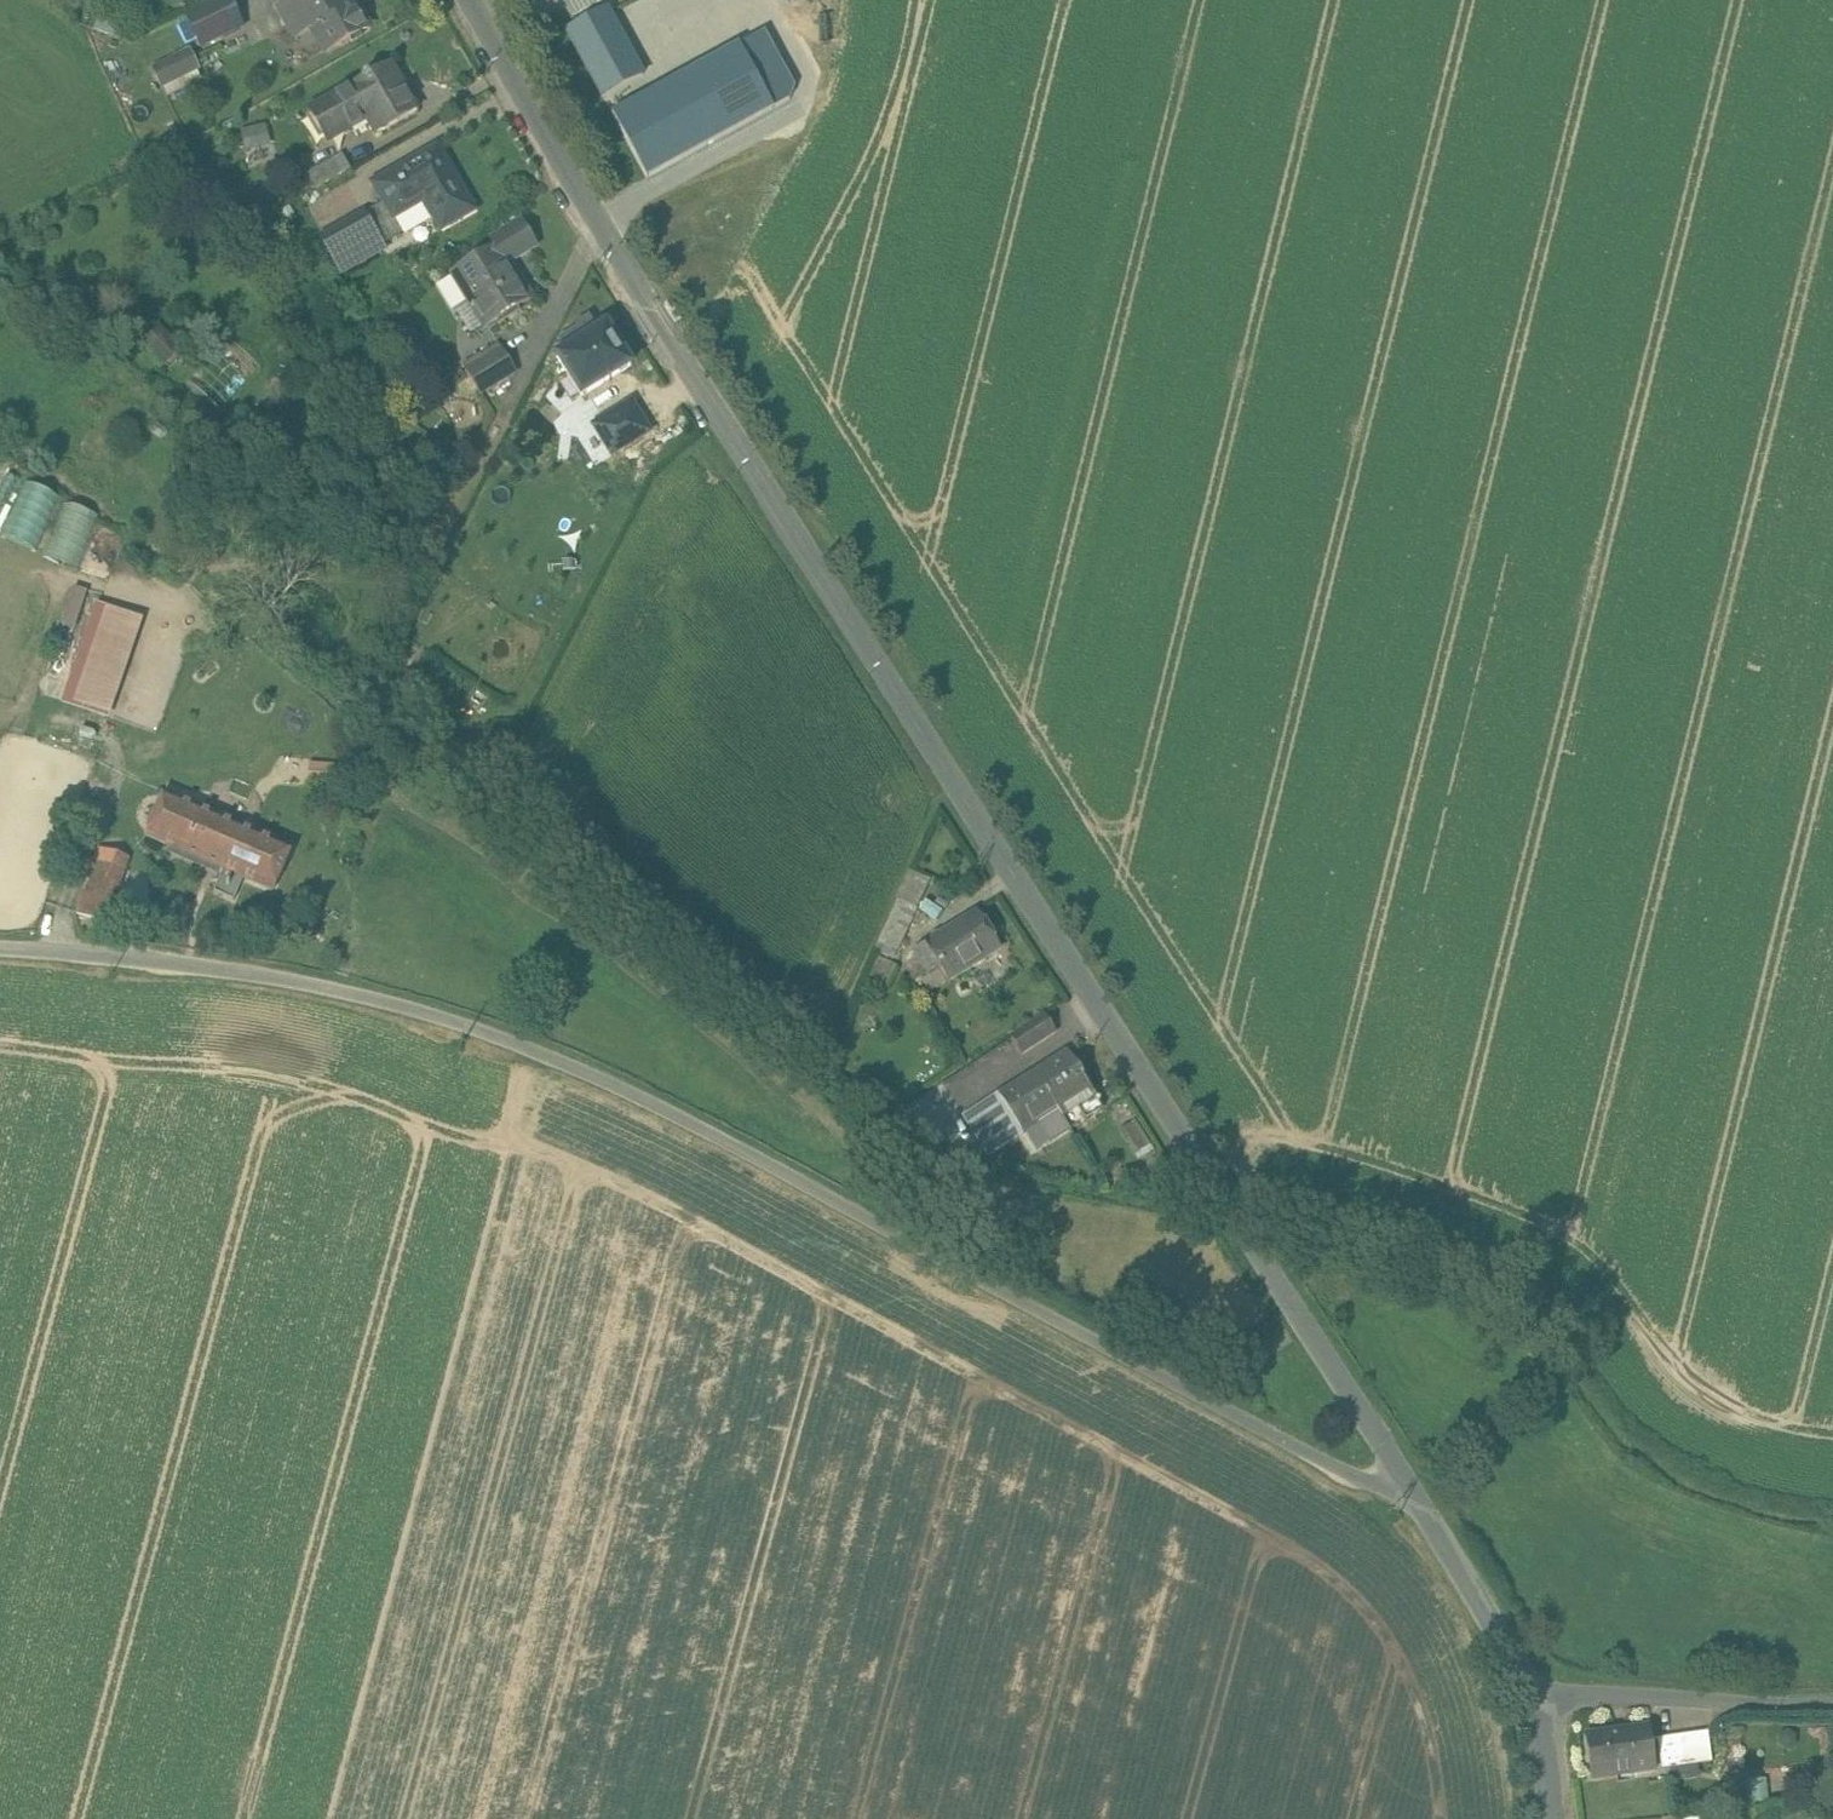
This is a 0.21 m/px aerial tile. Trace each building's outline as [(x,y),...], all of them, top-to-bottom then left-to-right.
[(189,16),(203,46),(242,27),(229,0),(221,0),(189,16)] [(276,2),(290,27),(308,17),(328,51),(370,27),(355,0),(280,0),(276,2)] [(603,0),(565,0),(572,14),(603,0)] [(161,86),(201,67),(191,46),(151,65),(161,86)] [(391,65),(370,77),(369,75),(363,78),(364,80),(311,111),(328,141),(368,118),(378,134),(418,111),(391,65)] [(240,129),(248,150),(273,141),(265,120),(240,129)] [(438,146),(375,183),(385,201),(394,217),(425,200),(434,215),(442,229),(474,210),(438,146)] [(343,154),(309,174),(317,189),(351,169),(343,154)] [(385,201),(364,213),(382,244),(434,215),(425,200),(394,217),(385,201)] [(364,213),(335,230),(354,263),(383,247),(382,244),(364,213)] [(495,248),(453,274),(455,276),(438,287),(455,315),(461,311),(460,309),(471,302),(486,328),(531,301),(519,280),(517,282),(507,265),(536,247),(521,223),(491,242),(495,248)] [(161,326),(142,344),(164,368),(183,350),(161,326)] [(584,327),(560,342),(567,352),(558,358),(582,397),(631,366),(607,327),(591,337),(584,327)] [(502,349),(467,371),(481,394),(516,372),(502,349)] [(582,447),(555,433),(538,465),(565,479),(582,447)] [(67,501),(45,554),(77,566),(98,514),(67,501)] [(87,591),(74,587),(62,623),(75,628),(87,591)] [(140,622),(98,608),(75,677),(116,691),(140,622)] [(116,691),(75,677),(67,700),(108,714),(116,691)] [(202,808),(165,792),(147,835),(183,851),(202,808)] [(292,847),(202,808),(183,851),(224,869),(215,890),(235,899),(244,878),(273,891),(292,847)] [(126,869),(95,859),(76,912),(107,923),(126,869)] [(907,878),(900,893),(906,895),(902,903),(917,909),(927,887),(907,878)] [(906,895),(900,893),(897,900),(898,901),(902,903),(906,895)] [(902,903),(898,901),(876,951),(894,959),(917,909),(902,903)] [(978,911),(925,945),(935,961),(935,962),(940,970),(948,982),(1001,948),(978,911)] [(935,961),(925,945),(913,952),(916,956),(914,958),(915,960),(918,959),(923,968),(935,961)] [(940,970),(922,982),(929,994),(948,982),(940,970)] [(1045,1016),(1011,1037),(1022,1054),(1055,1032),(1045,1016)] [(1068,1052),(1034,1073),(1058,1111),(1058,1112),(1062,1117),(1078,1107),(1086,1120),(1103,1109),(1091,1090),(1092,1090),(1068,1052)] [(1058,1111),(1034,1073),(1000,1095),(1024,1133),(1039,1124),(1051,1142),(1070,1130),(1062,1117),(1058,1112),(1058,1111)] [(942,1089),(908,1111),(918,1125),(951,1103),(942,1089)] [(1000,1095),(965,1117),(976,1135),(989,1156),(1024,1133),(1000,1095)] [(1127,1115),(1115,1123),(1134,1154),(1146,1146),(1127,1115)] [(976,1135),(965,1117),(956,1123),(967,1140),(976,1135)] [(1649,1727),(1586,1736),(1592,1778),(1655,1769),(1649,1727)] [(1708,1731),(1675,1736),(1679,1766),(1697,1764),(1712,1761),(1708,1731)] [(1675,1736),(1658,1738),(1662,1768),(1673,1767),(1679,1766),(1675,1736)] [(1806,1783),(1831,1788),(1832,1777),(1832,1766),(1810,1761),(1806,1783)] [(1679,1766),(1673,1767),(1675,1780),(1699,1776),(1697,1764),(1679,1766)]
